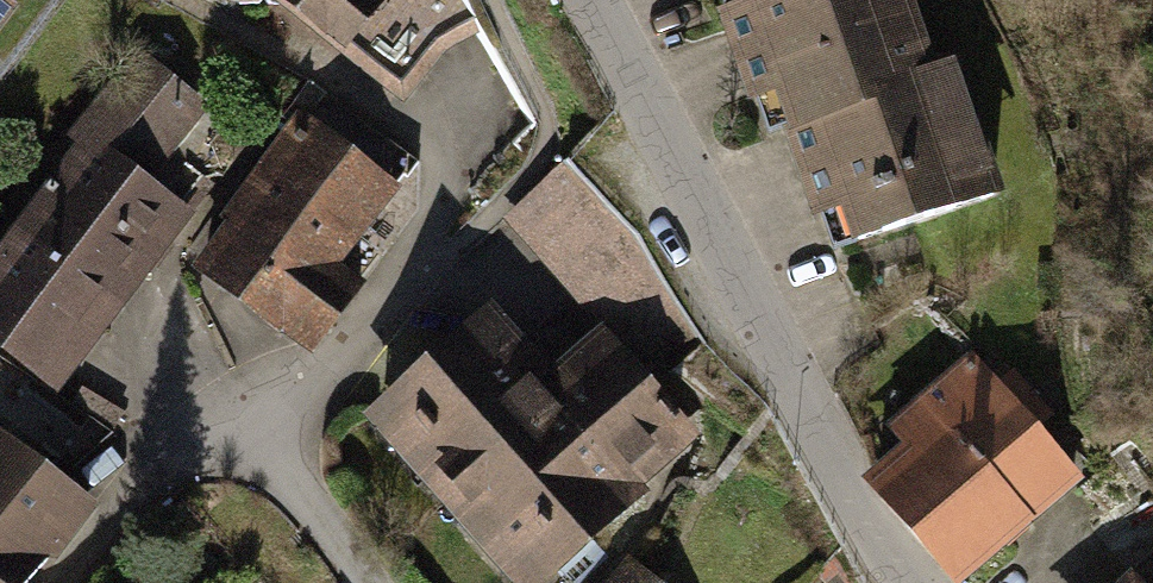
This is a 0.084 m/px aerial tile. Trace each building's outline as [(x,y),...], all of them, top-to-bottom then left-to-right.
[(342,38),(355,25),(413,71),(437,39),(473,21),(461,0),(296,0),(342,38)] [(848,254),(1014,183),(936,0),(739,0),(848,254)] [(0,2),(0,36),(17,14),(0,2)] [(0,275),(0,346),(65,399),(200,232),(156,196),(219,119),(147,61),(68,159),(84,172),(0,275)] [(252,253),(218,293),(304,365),(382,272),(356,250),(418,178),(329,104),(224,229),(252,253)] [(500,272),(362,400),(515,563),(699,391),(607,293),(560,336),(500,272)] [(965,346),(882,420),(910,451),(881,476),(970,576),(1082,476),(965,346)] [(82,508),(0,439),(0,582),(20,582),(82,508)] [(589,582),(653,582),(618,551),(589,582)]
